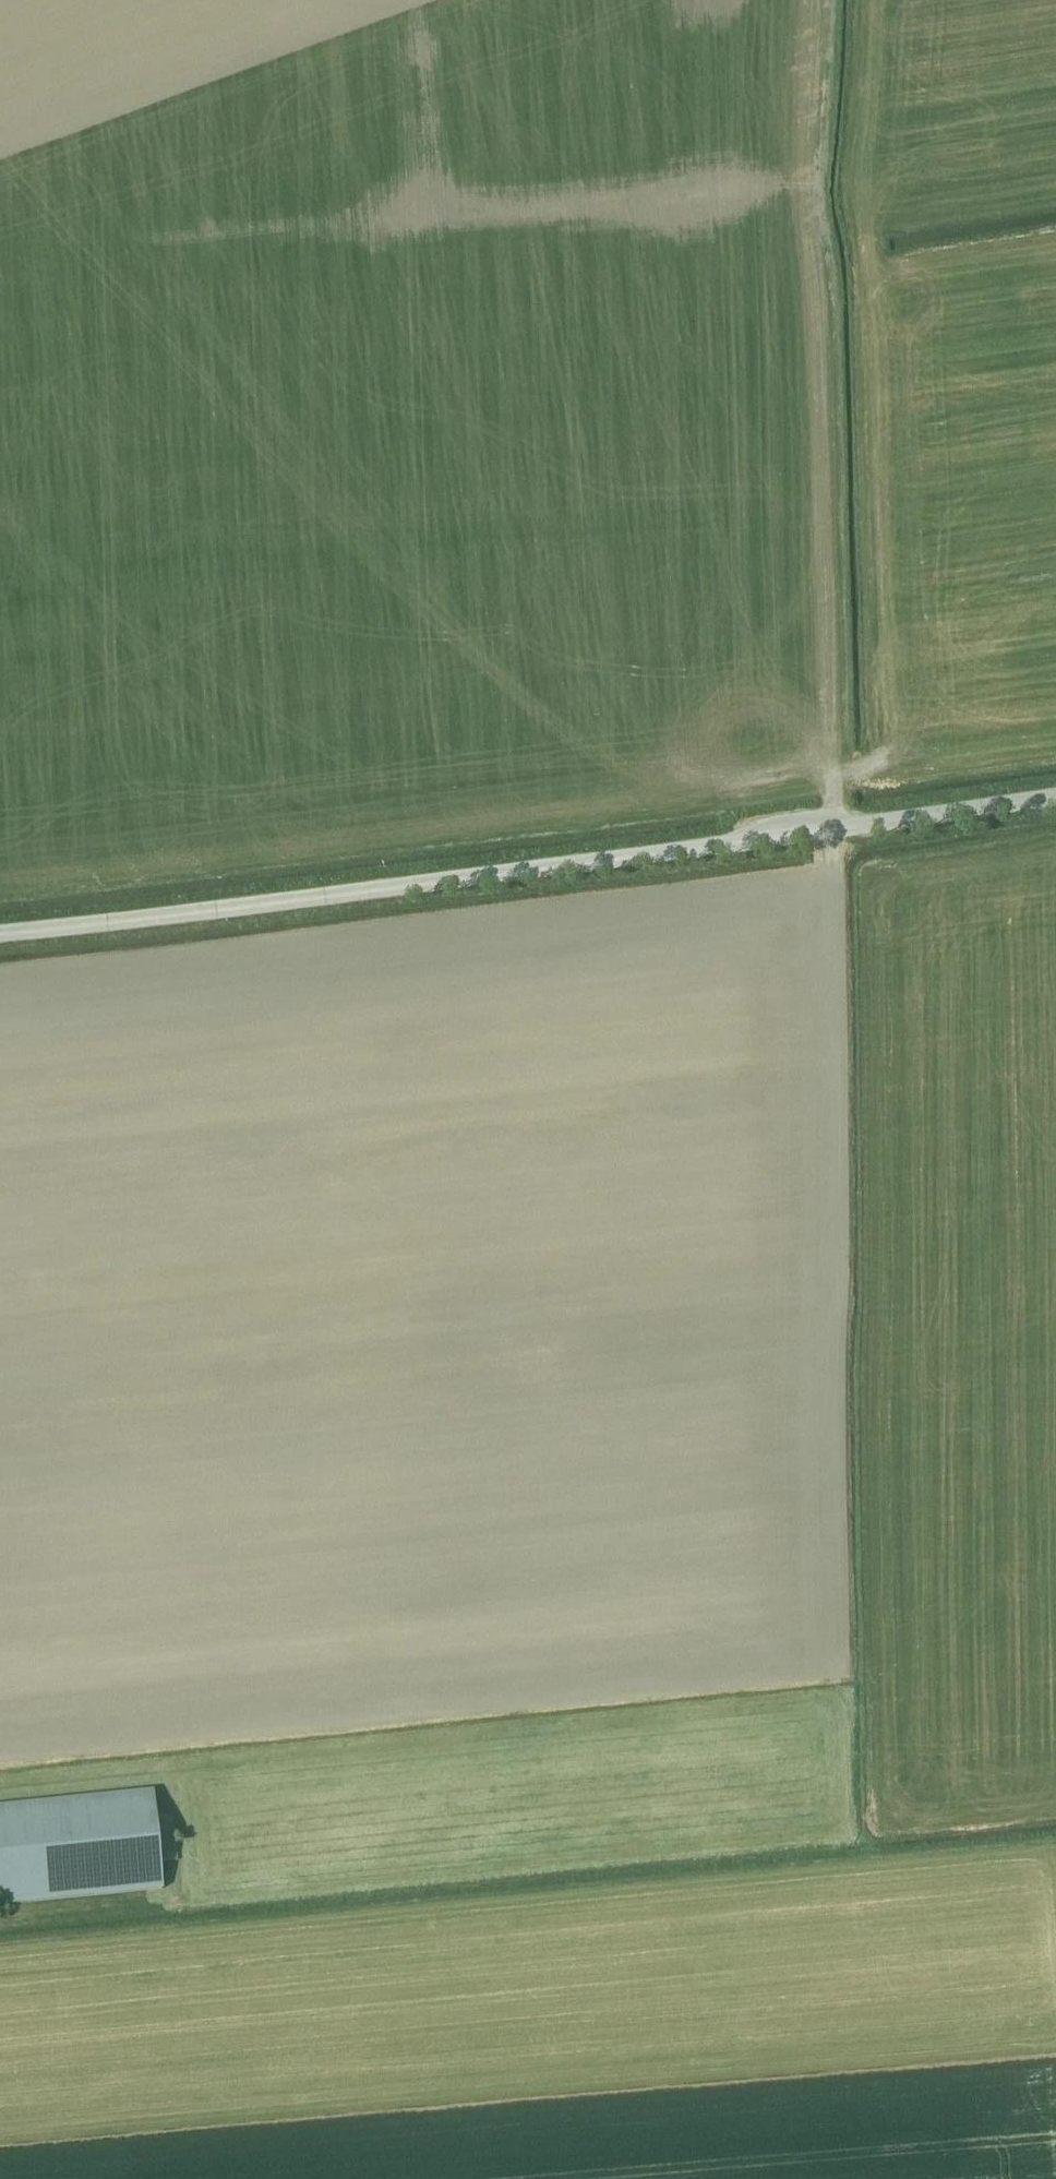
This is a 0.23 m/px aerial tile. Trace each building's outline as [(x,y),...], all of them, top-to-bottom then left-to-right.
[(152,1792),(0,1808),(0,1907),(162,1890),(152,1792)]
